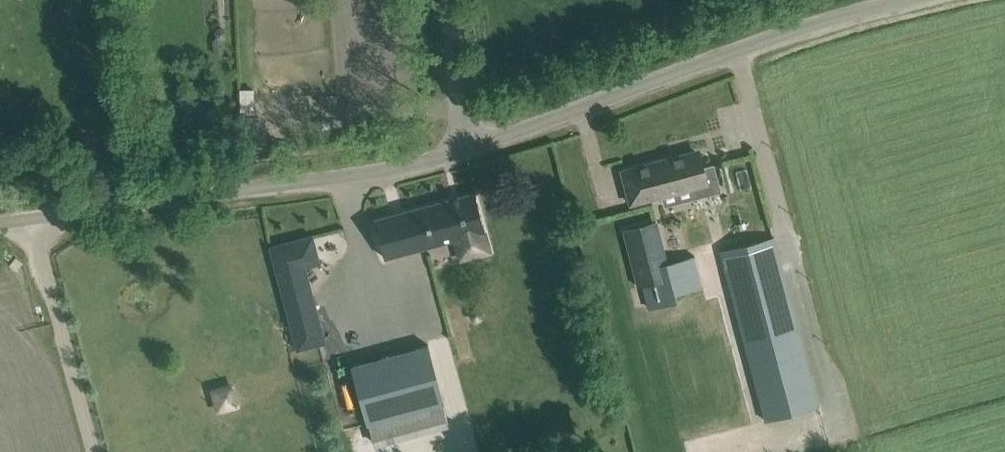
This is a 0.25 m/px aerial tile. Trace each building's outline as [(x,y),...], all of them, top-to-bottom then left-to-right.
[(217,39),(214,40),(215,54),(225,53),(224,39),(227,37),(226,31),(220,28),(216,32),(217,39)] [(239,119),(254,118),(253,87),(238,87),(239,119)] [(704,168),(700,154),(674,161),(673,157),(651,163),(622,170),(631,203),(691,187),(694,197),(720,190),(713,165),(704,168)] [(385,257),(486,231),(475,192),(375,219),(385,257)] [(656,220),(624,229),(639,287),(643,286),(649,307),(677,300),(675,293),(703,286),(695,257),(695,255),(667,263),(656,220)] [(299,350),(322,344),(300,265),(320,260),(313,236),(271,247),(299,350)] [(774,236),(721,250),(737,312),(766,420),(819,406),(774,236)] [(368,425),(444,404),(429,345),(352,365),(368,425)] [(231,381),(210,385),(214,410),(235,407),(231,381)]
